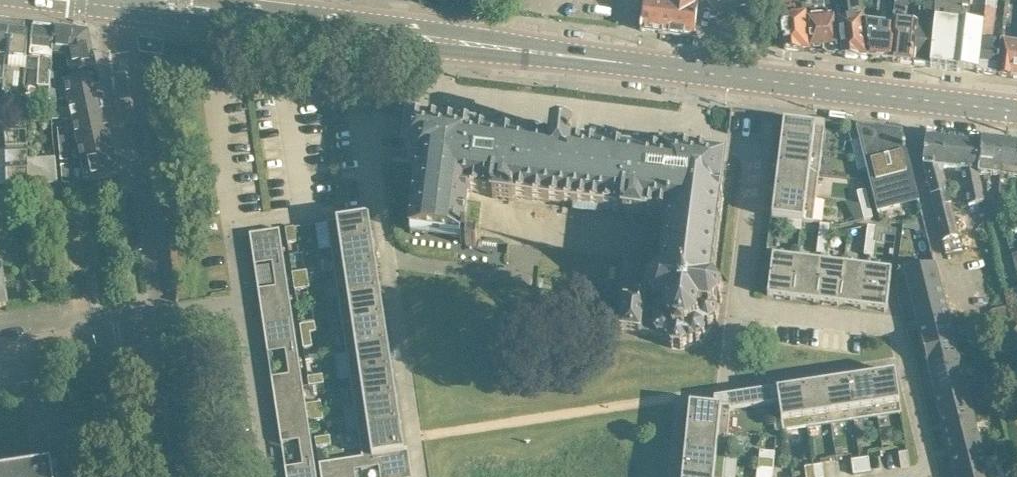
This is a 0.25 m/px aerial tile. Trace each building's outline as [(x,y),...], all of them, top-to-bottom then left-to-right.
[(699,0),(645,0),(641,30),(694,37),(699,0)] [(780,48),(784,48),(810,51),(805,7),(823,5),(823,0),(775,0),(780,48)] [(810,51),(824,51),(823,53),(838,55),(833,10),(832,0),(823,0),(823,5),(805,7),(810,51)] [(869,59),(864,22),(861,0),(848,0),(849,8),(837,10),(833,10),(838,55),(842,56),(869,59)] [(893,62),(895,41),(893,37),(894,26),(890,25),(893,0),(879,0),(876,23),(864,22),(869,59),(871,59),(882,61),(893,62)] [(894,26),(893,37),(895,41),(893,62),(914,65),(918,26),(906,24),(909,0),(896,0),(894,26)] [(914,65),(929,67),(937,0),(926,0),(924,16),(927,17),(925,27),(918,26),(914,65)] [(929,67),(961,70),(967,23),(970,0),(937,0),(929,67)] [(984,25),(979,73),(997,75),(1001,41),(992,40),(996,0),(987,0),(984,25)] [(3,85),(10,23),(0,22),(0,84),(3,85)] [(24,77),(26,59),(29,30),(24,29),(25,25),(10,23),(3,85),(3,92),(12,92),(11,96),(25,97),(24,77)] [(967,23),(961,70),(979,73),(984,25),(967,23)] [(34,26),(30,58),(40,59),(39,71),(38,86),(48,87),(50,73),(51,55),(54,28),(34,26)] [(68,73),(96,67),(92,49),(89,35),(85,32),(54,28),(51,55),(64,56),(68,73)] [(164,42),(137,38),(140,53),(162,56),(164,42)] [(171,38),(167,51),(190,60),(195,47),(171,38)] [(1016,77),(1016,43),(1001,41),(997,75),(1016,77)] [(50,73),(48,87),(57,88),(58,73),(50,73)] [(69,101),(102,94),(97,74),(64,81),(69,101)] [(57,88),(48,87),(50,103),(57,102),(57,92),(57,88)] [(106,114),(102,94),(69,101),(73,121),(106,114)] [(57,102),(50,103),(52,120),(59,120),(57,102)] [(77,141),(110,134),(106,114),(73,121),(77,141)] [(417,121),(408,120),(404,150),(413,151),(411,163),(419,164),(411,229),(410,231),(461,238),(460,243),(462,243),(466,243),(465,245),(476,246),(477,239),(478,235),(477,235),(467,234),(463,234),(467,201),(468,200),(469,192),(493,195),(492,198),(513,200),(514,200),(514,198),(575,205),(574,210),(600,213),(601,208),(621,211),(623,211),(623,214),(643,217),(643,214),(664,216),(662,233),(661,233),(661,236),(662,236),(660,253),(659,252),(658,256),(659,256),(658,269),(655,270),(656,273),(649,278),(647,276),(645,279),(648,281),(647,289),(644,290),(644,293),(639,292),(636,295),(635,300),(636,301),(627,300),(627,299),(624,298),(624,299),(623,299),(623,303),(620,328),(619,328),(619,331),(620,331),(620,332),(623,332),(623,331),(638,333),(638,334),(642,335),(642,334),(655,335),(655,336),(658,338),(659,336),(663,336),(664,340),(667,339),(670,344),(669,346),(672,348),(673,346),(680,347),(680,349),(684,348),(683,346),(687,342),(688,343),(689,343),(690,343),(691,343),(692,342),(693,342),(693,341),(693,340),(696,341),(696,343),(699,342),(699,340),(702,337),(704,339),(706,336),(704,334),(705,324),(707,324),(708,326),(711,325),(711,323),(714,320),(716,321),(718,318),(716,317),(717,312),(719,312),(718,308),(716,309),(713,305),(717,302),(718,301),(721,303),(722,300),(719,298),(720,290),(724,289),(723,286),(723,285),(720,286),(714,280),(716,277),(714,276),(714,275),(715,263),(716,263),(716,259),(718,243),(719,240),(718,239),(720,223),(721,223),(721,220),(720,220),(722,203),(723,203),(724,200),(720,199),(725,160),(726,157),(725,157),(676,150),(662,149),(661,149),(661,155),(621,150),(616,150),(573,144),(573,142),(571,141),(573,132),(572,132),(552,129),(552,132),(551,137),(550,142),(545,141),(540,140),(476,132),(476,130),(476,128),(449,125),(417,121)] [(779,145),(822,151),(825,127),(784,122),(781,145),(779,145)] [(918,198),(902,133),(903,131),(858,126),(856,125),(847,124),(847,125),(851,142),(859,140),(877,208),(897,203),(918,198)] [(114,154),(110,134),(77,141),(81,161),(114,154)] [(944,169),(962,171),(966,139),(926,134),(923,166),(924,168),(946,254),(962,250),(942,172),(944,169)] [(966,139),(962,171),(970,206),(976,204),(985,202),(979,176),(978,168),(981,140),(966,139)] [(851,142),(854,156),(863,154),(859,140),(851,142)] [(981,140),(978,168),(979,176),(989,177),(987,191),(992,209),(998,209),(1003,143),(981,140)] [(66,143),(59,144),(61,161),(68,160),(66,143)] [(998,209),(1008,211),(1010,196),(1012,196),(1014,180),(1016,180),(1016,145),(1003,143),(998,209)] [(777,168),(776,169),(819,175),(822,151),(779,145),(779,146),(781,146),(778,168),(777,168)] [(27,147),(5,148),(7,185),(29,184),(28,157),(27,147)] [(114,154),(81,161),(86,182),(119,175),(114,154)] [(858,170),(866,168),(863,154),(854,156),(858,170)] [(58,183),(55,155),(28,157),(29,184),(58,183)] [(68,165),(61,166),(63,183),(70,182),(68,165)] [(774,192),(816,198),(819,175),(776,169),(778,169),(775,192),(774,191),(774,192)] [(857,191),(861,206),(869,203),(866,189),(857,191)] [(816,198),(774,192),(773,193),(775,193),(772,215),(771,215),(771,216),(772,216),(772,218),(787,220),(802,221),(813,223),(816,198)] [(873,218),(869,203),(861,206),(864,220),(873,218)] [(369,216),(327,222),(330,247),(373,240),(375,240),(374,239),(373,239),(369,216)] [(801,230),(802,221),(787,220),(786,228),(801,230)] [(820,223),(819,238),(827,239),(828,231),(829,224),(820,223)] [(868,225),(866,240),(875,241),(877,227),(868,225)] [(297,241),(294,227),(286,228),(288,243),(297,241)] [(263,321),(293,316),(280,229),(250,233),(254,265),(257,265),(257,264),(273,262),(276,286),(258,289),(263,321)] [(42,238),(30,240),(31,241),(34,257),(44,255),(45,255),(43,238),(42,238)] [(826,254),(827,239),(819,238),(817,252),(826,254)] [(334,273),(377,267),(378,266),(378,265),(377,265),(373,240),(330,247),(334,273)] [(875,241),(866,240),(864,254),(873,256),(875,241)] [(773,254),(771,264),(768,295),(790,298),(790,300),(791,300),(796,257),(773,254)] [(814,303),(819,260),(796,257),(791,300),(792,298),(814,301),(814,303)] [(819,260),(814,303),(815,303),(815,301),(837,304),(837,306),(838,306),(843,263),(819,260)] [(843,263),(838,306),(838,304),(861,307),(860,308),(861,309),(866,266),(843,263)] [(949,322),(935,263),(905,271),(920,329),(949,322)] [(887,310),(892,269),(866,266),(861,309),(862,309),(862,307),(884,310),(884,311),(885,311),(885,310),(887,310)] [(338,299),(381,293),(382,292),(382,291),(380,291),(377,267),(334,273),(338,299)] [(307,271),(292,273),(293,281),(308,279),(307,271)] [(308,279),(293,281),(295,290),(309,287),(308,279)] [(338,299),(342,325),(385,319),(386,318),(386,317),(384,317),(381,293),(338,299)] [(289,374),(271,377),(276,410),(306,406),(306,404),(302,378),(293,316),(263,321),(265,335),(268,353),(270,353),(270,352),(286,350),(289,374)] [(388,343),(385,319),(342,325),(346,351),(389,345),(390,345),(390,343),(388,343)] [(966,390),(957,352),(956,348),(949,322),(920,329),(937,397),(966,390)] [(315,323),(300,325),(301,334),(310,332),(316,331),(315,323)] [(312,347),(310,332),(301,334),(303,348),(312,347)] [(350,377),(392,371),(394,371),(394,369),(392,370),(389,345),(346,351),(350,377)] [(392,371),(350,377),(354,403),(396,397),(398,397),(398,396),(396,396),(392,371)] [(871,376),(877,417),(902,413),(896,372),(873,376),(873,374),(871,374),(872,376),(871,376)] [(323,375),(308,377),(309,386),(324,383),(323,375)] [(848,380),(847,380),(854,421),(877,417),(871,376),(850,379),(849,378),(848,378),(848,380)] [(825,383),(824,383),(830,424),(854,421),(847,380),(826,383),(826,381),(825,381),(825,383)] [(802,387),(800,387),(807,428),(830,424),(824,383),(803,386),(803,385),(801,385),(802,387)] [(779,388),(777,389),(779,404),(783,431),(807,428),(800,387),(780,390),(779,388)] [(731,411),(779,404),(777,389),(749,393),(715,398),(715,400),(714,407),(690,404),(688,427),(686,427),(729,431),(731,411)] [(982,450),(966,390),(937,397),(953,458),(982,450)] [(400,422),(396,397),(354,403),(358,430),(400,423),(402,423),(402,422),(400,422)] [(307,413),(322,410),(321,402),(306,404),(306,406),(307,413)] [(281,443),(299,440),(303,465),(287,467),(285,467),(286,476),(317,476),(312,447),(308,421),(307,413),(306,406),(276,410),(281,443)] [(307,413),(308,421),(323,419),(322,410),(307,413)] [(404,450),(404,448),(400,423),(358,430),(362,457),(404,450)] [(684,450),(683,451),(726,455),(729,431),(686,427),(686,428),(687,428),(685,450),(684,450)] [(315,438),(316,447),(331,445),(330,436),(315,438)] [(355,470),(379,466),(381,476),(412,476),(408,447),(404,448),(404,450),(362,457),(319,464),(321,476),(356,476),(355,470)] [(982,450),(953,458),(957,476),(988,476),(982,450)] [(709,476),(724,476),(726,455),(683,451),(685,452),(683,474),(681,474),(709,476)] [(760,451),(759,459),(774,461),(775,452),(760,451)] [(908,451),(899,453),(901,467),(910,466),(908,451)] [(860,459),(862,473),(871,472),(868,457),(860,459)] [(774,461),(759,459),(759,468),(773,469),(774,461)] [(862,473),(860,459),(851,460),(854,475),(862,473)] [(56,462),(48,463),(33,465),(32,465),(32,467),(0,471),(0,476),(60,476),(56,462)] [(813,466),(815,476),(824,476),(822,464),(813,466)] [(813,466),(805,467),(806,476),(815,476),(813,466)]
